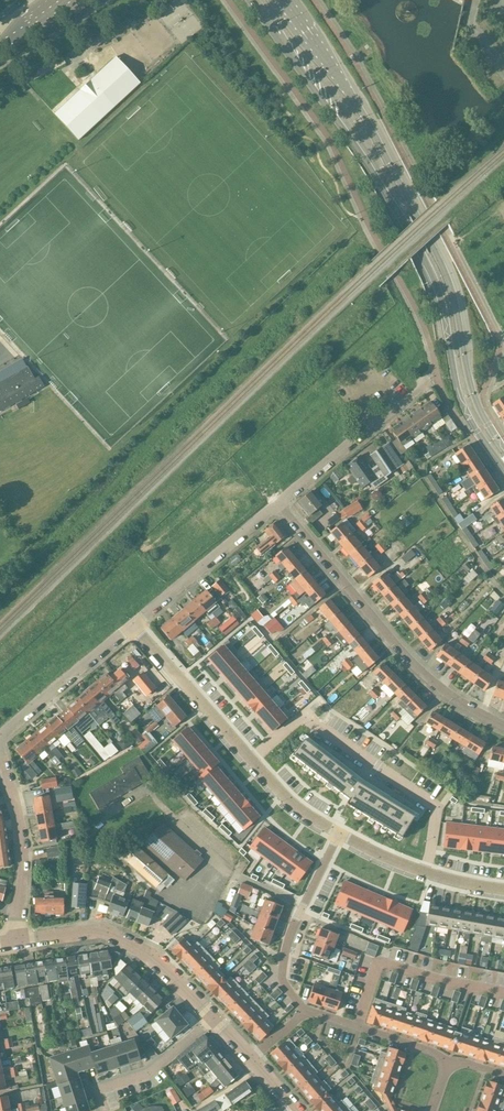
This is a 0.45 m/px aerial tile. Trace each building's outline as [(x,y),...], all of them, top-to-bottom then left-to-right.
[(91,81),(55,114),(79,140),(115,107),(114,105),(115,104),(116,103),(140,86),(120,59),(100,74),(96,77),(112,98),(109,100),(91,81)] [(39,378),(35,380),(29,369),(13,378),(10,374),(6,376),(9,380),(0,385),(0,413),(44,387),(39,378)] [(501,416),(503,415),(503,398),(494,405),(501,416)] [(430,401),(420,408),(431,425),(441,417),(445,423),(451,419),(442,407),(437,411),(430,401)] [(410,415),(421,431),(431,425),(420,408),(410,415)] [(400,422),(412,438),(421,431),(410,415),(400,422)] [(400,422),(390,430),(402,446),(412,438),(400,422)] [(402,465),(388,443),(370,455),(377,465),(370,470),(360,455),(346,466),(353,475),(347,480),(351,486),(357,481),(361,487),(369,482),(373,488),(387,479),(385,476),(399,467),(403,473),(407,472),(406,471),(402,465)] [(459,462),(456,464),(459,467),(475,456),(468,445),(454,454),(459,462)] [(461,471),(464,469),(469,477),(483,467),(475,456),(459,467),(461,471)] [(413,468),(408,461),(402,465),(406,471),(411,469),(413,468)] [(471,486),(474,490),(490,479),(483,467),(469,477),(474,484),(471,486)] [(337,470),(329,476),(334,483),(342,477),(337,470)] [(430,474),(426,477),(432,485),(436,482),(430,474)] [(498,490),(490,479),(474,490),(476,493),(479,491),(484,499),(498,490)] [(438,495),(443,492),(436,482),(432,485),(438,495)] [(308,515),(309,516),(318,508),(323,504),(322,503),(312,491),(298,503),(299,504),(299,507),(300,509),(303,509),(305,511),(308,515)] [(441,499),(447,508),(451,505),(446,496),(441,499)] [(490,507),(495,515),(492,517),(494,521),(503,515),(503,500),(503,498),(490,507)] [(343,510),(348,518),(362,510),(357,501),(343,510)] [(458,515),(451,505),(447,508),(454,518),(457,524),(474,513),(470,507),(458,515)] [(318,508),(309,516),(308,515),(305,518),(310,525),(323,514),(318,508)] [(457,524),(468,539),(472,536),(466,527),(478,519),(474,513),(457,524)] [(356,524),(359,527),(369,519),(366,515),(362,519),(356,524)] [(497,524),(500,522),(503,529),(503,515),(494,521),(497,524)] [(368,527),(368,526),(373,522),(369,519),(359,527),(362,531),(368,527)] [(341,523),(330,532),(340,543),(355,530),(347,520),(345,520),(341,523)] [(257,546),(263,554),(286,536),(275,522),(264,530),(269,537),(257,546)] [(355,530),(340,543),(349,555),(360,545),(351,535),(356,531),(355,530)] [(474,549),(478,545),(472,536),(468,539),(474,549)] [(361,546),(360,545),(349,555),(359,566),(374,553),(365,542),(361,546)] [(375,547),(378,550),(384,545),(381,542),(375,547)] [(387,549),(384,545),(378,550),(381,554),(387,549)] [(284,547),(275,555),(282,563),(278,567),(281,570),(294,559),(284,547)] [(405,564),(415,555),(411,550),(401,559),(405,564)] [(481,550),(476,553),(482,561),(487,558),(484,554),(481,550)] [(369,577),(379,568),(370,557),(374,553),(359,566),(369,577)] [(493,568),(487,558),(482,561),(489,571),(493,568)] [(304,571),(294,559),(281,570),(282,571),(286,568),(295,579),(304,571)] [(494,577),(500,583),(503,579),(503,571),(502,569),(494,577)] [(296,579),(290,585),(299,596),(305,591),(314,583),(304,571),(295,579),(296,579)] [(476,575),(472,571),(464,579),(468,583),(476,575)] [(393,585),(402,578),(399,574),(397,572),(389,579),(384,573),(373,583),(382,594),(393,585)] [(274,583),(281,579),(277,574),(271,579),(274,583)] [(211,586),(220,596),(228,590),(220,579),(211,586)] [(393,585),(382,594),(392,605),(403,596),(408,592),(405,588),(408,585),(404,580),(400,584),(401,585),(396,588),(393,585)] [(298,600),(297,598),(291,603),(294,607),(299,603),(302,606),(305,604),(309,609),(315,603),(324,595),(314,583),(305,591),(309,595),(306,598),(304,595),(298,600)] [(206,591),(195,600),(204,612),(216,602),(206,591)] [(263,626),(271,620),(286,607),(291,603),(297,598),(294,594),(283,603),(283,604),(268,616),(263,617),(257,610),(253,614),(257,619),(257,622),(259,625),(263,626)] [(392,605),(401,617),(412,607),(403,596),(392,605)] [(204,612),(195,600),(184,610),(193,621),(204,612)] [(328,600),(319,607),(329,619),(338,612),(328,600)] [(503,605),(498,600),(488,612),(495,617),(503,605)] [(247,617),(238,607),(232,612),(241,622),(247,617)] [(422,619),(415,611),(412,607),(401,617),(410,628),(422,619)] [(184,610),(172,619),(182,631),(193,621),(184,610)] [(448,622),(449,624),(459,615),(455,610),(452,613),(445,619),(448,622)] [(338,612),(329,619),(338,631),(348,623),(338,612)] [(305,619),(308,624),(314,619),(311,615),(305,619)] [(233,618),(219,630),(225,637),(239,625),(233,618)] [(161,629),(170,640),(182,631),(172,619),(161,629)] [(422,619),(410,628),(420,639),(431,630),(422,619)] [(339,632),(335,635),(344,646),(358,635),(348,623),(338,631),(339,632)] [(429,651),(441,641),(431,630),(420,639),(429,651)] [(463,645),(467,647),(471,641),(472,642),(479,633),(474,630),(467,639),(463,645)] [(305,660),(321,646),(325,643),(324,643),(330,638),(328,635),(322,640),(322,639),(302,656),(305,660)] [(345,647),(349,644),(358,655),(368,647),(358,635),(344,646),(345,647)] [(192,636),(188,639),(193,645),(197,642),(192,636)] [(459,642),(463,645),(467,639),(464,636),(459,642)] [(324,643),(325,643),(328,647),(334,643),(330,638),(324,643)] [(185,642),(189,648),(193,645),(188,639),(185,642)] [(436,656),(448,665),(457,653),(445,644),(436,656)] [(223,646),(208,659),(216,668),(231,655),(223,646)] [(378,659),(368,647),(358,655),(368,667),(378,659)] [(457,653),(448,665),(460,673),(469,661),(457,653)] [(483,659),(487,662),(491,656),(487,653),(483,659)] [(231,655),(216,668),(224,677),(239,664),(231,655)] [(493,667),(500,671),(503,663),(503,657),(499,655),(493,667)] [(495,659),(491,656),(487,662),(491,665),(495,659)] [(480,670),(469,661),(460,673),(472,682),(480,670)] [(353,666),(350,662),(344,667),(348,671),(353,666)] [(239,664),(224,677),(232,686),(247,674),(239,664)] [(382,664),(374,672),(385,683),(393,675),(382,664)] [(311,668),(302,675),(307,680),(315,673),(311,668)] [(107,674),(97,682),(108,696),(113,692),(117,697),(127,688),(123,683),(127,680),(119,670),(110,677),(107,674)] [(492,679),(480,670),(472,682),(484,691),(492,679)] [(142,674),(133,681),(145,697),(155,689),(142,674)] [(247,674),(232,686),(240,696),(254,683),(247,674)] [(393,675),(385,683),(380,688),(391,698),(395,694),(396,694),(404,686),(393,675)] [(493,695),(503,699),(503,684),(497,681),(493,695)] [(114,725),(115,724),(119,721),(102,701),(108,696),(97,682),(87,690),(109,717),(109,718),(114,725)] [(254,683),(240,696),(248,705),(262,692),(254,683)] [(415,697),(404,686),(396,694),(402,700),(398,704),(403,709),(415,697)] [(373,687),(368,693),(372,697),(377,691),(373,687)] [(87,690),(77,699),(99,726),(109,718),(109,717),(87,690)] [(375,699),(380,694),(377,691),(372,697),(375,699)] [(262,692),(248,705),(255,714),(270,701),(262,692)] [(168,695),(157,705),(166,716),(177,706),(168,695)] [(403,709),(414,720),(418,716),(426,708),(415,697),(403,709)] [(74,724),(81,734),(85,730),(89,727),(95,722),(99,726),(77,699),(66,707),(68,709),(62,713),(72,726),(74,724)] [(270,701),(255,714),(263,723),(278,710),(270,701)] [(186,717),(177,706),(166,716),(174,726),(186,717)] [(317,718),(340,732),(347,720),(324,706),(317,718)] [(138,716),(131,708),(123,714),(130,723),(138,716)] [(278,710),(263,723),(271,732),(286,719),(278,710)] [(432,712),(425,722),(439,730),(445,720),(432,712)] [(63,734),(75,748),(83,740),(72,726),(62,713),(57,717),(56,716),(46,724),(58,738),(63,734)] [(393,720),(380,734),(385,740),(398,725),(393,720)] [(439,730),(452,738),(458,728),(445,720),(439,730)] [(159,725),(155,721),(150,726),(153,730),(159,725)] [(47,747),(58,739),(58,738),(46,724),(36,733),(47,747)] [(342,734),(352,742),(361,732),(350,724),(342,734)] [(148,734),(153,730),(150,726),(145,730),(148,734)] [(188,728),(173,741),(180,749),(195,737),(188,728)] [(450,743),(462,750),(462,751),(471,736),(458,728),(452,738),(452,739),(450,743)] [(47,747),(36,733),(26,741),(37,755),(44,750),(51,759),(55,756),(50,751),(47,747)] [(462,752),(475,760),(478,754),(484,744),(471,736),(462,751),(462,752)] [(195,737),(180,749),(187,758),(202,745),(195,737)] [(304,740),(292,755),(348,799),(347,802),(347,803),(346,803),(346,804),(347,804),(347,805),(401,838),(414,817),(387,800),(389,797),(365,782),(363,786),(350,778),(352,777),(304,740)] [(37,775),(41,772),(37,767),(31,760),(37,755),(26,741),(15,750),(27,764),(28,766),(37,775)] [(114,741),(99,752),(106,761),(121,749),(114,741)] [(202,745),(187,758),(195,766),(210,754),(202,745)] [(50,751),(55,756),(58,760),(62,756),(55,747),(50,751)] [(503,762),(503,750),(492,747),(489,759),(503,762)] [(210,754),(195,766),(202,775),(214,765),(214,766),(218,763),(210,754)] [(88,762),(93,767),(98,761),(92,756),(88,762)] [(460,764),(463,758),(459,756),(455,762),(460,764)] [(151,777),(139,757),(120,767),(123,773),(89,794),(98,809),(151,777)] [(202,775),(199,778),(206,787),(221,774),(214,766),(214,765),(202,775)] [(74,778),(82,774),(78,767),(70,772),(74,778)] [(221,774),(206,787),(214,795),(229,782),(221,774)] [(57,787),(56,777),(41,780),(42,790),(57,787)] [(229,782),(214,795),(221,804),(236,791),(229,782)] [(236,791),(221,804),(229,812),(244,800),(236,791)] [(48,795),(33,798),(36,813),(50,810),(48,795)] [(244,800),(229,812),(236,821),(251,808),(244,800)] [(251,808),(236,821),(244,830),(258,817),(251,808)] [(50,810),(36,813),(39,827),(53,825),(50,810)] [(66,822),(67,829),(78,827),(77,820),(66,822)] [(143,843),(184,880),(202,859),(161,823),(143,843)] [(446,823),(444,847),(458,848),(461,825),(446,823)] [(41,842),(56,840),(53,825),(39,827),(41,842)] [(461,825),(458,848),(472,850),(475,827),(461,825)] [(475,827),(472,850),(487,852),(490,828),(475,827)] [(264,828),(250,847),(262,856),(276,837),(264,828)] [(487,852),(501,854),(503,830),(490,828),(487,852)] [(276,837),(262,856),(273,865),(288,846),(276,837)] [(169,885),(174,880),(134,844),(122,858),(160,891),(167,883),(169,885)] [(81,858),(85,849),(76,845),(72,854),(81,858)] [(46,849),(47,859),(62,856),(61,846),(46,849)] [(288,846),(273,865),(285,873),(299,854),(288,846)] [(0,848),(0,857),(9,856),(8,847),(0,848)] [(101,849),(89,856),(93,862),(97,860),(103,857),(105,855),(101,849)] [(299,854),(285,873),(297,882),(311,863),(299,854)] [(0,857),(0,875),(5,875),(4,866),(10,865),(9,856),(0,857)] [(103,857),(97,860),(100,866),(106,862),(103,857)] [(97,883),(88,880),(87,899),(98,900),(109,904),(106,910),(122,916),(128,900),(121,898),(123,892),(126,884),(120,881),(113,878),(112,882),(99,877),(97,883)] [(251,897),(255,886),(244,881),(239,892),(251,897)] [(335,904),(349,909),(358,887),(344,882),(335,904)] [(84,908),(86,884),(72,883),(72,897),(69,896),(68,905),(62,905),(35,905),(35,915),(62,914),(62,913),(71,910),(71,908),(84,908)] [(349,909),(362,915),(371,893),(358,887),(349,909)] [(62,905),(62,896),(53,896),(53,892),(44,892),(44,896),(35,896),(35,905),(62,905)] [(232,900),(239,903),(242,896),(241,896),(235,893),(232,900)] [(362,915),(375,921),(385,899),(371,893),(362,915)] [(132,899),(126,918),(136,922),(141,908),(145,909),(149,899),(143,897),(141,903),(132,899)] [(136,922),(148,926),(155,908),(157,901),(150,897),(149,899),(145,909),(141,908),(136,922)] [(375,921),(389,926),(398,904),(385,899),(375,921)] [(230,906),(237,909),(239,903),(232,900),(230,906)] [(261,908),(259,907),(257,912),(277,920),(282,907),(280,906),(281,904),(272,900),(271,903),(264,900),(261,908)] [(217,902),(213,912),(218,915),(222,907),(223,904),(217,902)] [(389,926),(402,932),(411,910),(398,904),(389,926)] [(413,935),(422,937),(425,927),(426,924),(437,926),(440,906),(429,904),(428,913),(421,911),(413,935)] [(167,906),(159,916),(164,921),(160,924),(171,936),(186,922),(175,910),(175,911),(167,906)] [(451,908),(440,906),(437,926),(448,928),(451,908)] [(230,922),(233,917),(226,912),(227,910),(222,907),(218,915),(223,918),(230,922)] [(462,910),(451,908),(448,928),(459,930),(462,910)] [(473,912),(462,910),(459,930),(465,931),(464,938),(469,939),(470,932),(473,912)] [(255,925),(272,932),(277,920),(257,912),(255,916),(258,917),(255,925)] [(473,912),(470,932),(481,934),(485,915),(473,912)] [(496,917),(485,915),(481,934),(492,936),(496,917)] [(496,917),(492,936),(503,938),(502,941),(503,941),(503,918),(496,917)] [(225,923),(221,919),(216,924),(220,928),(225,923)] [(256,944),(264,947),(265,944),(267,945),(272,932),(255,925),(252,925),(250,930),(253,931),(250,938),(257,941),(256,944)] [(320,929),(315,941),(335,949),(337,944),(335,943),(338,935),(331,932),(332,930),(322,927),(321,929),(320,929)] [(227,936),(231,940),(236,935),(232,931),(227,936)] [(236,935),(231,940),(235,944),(240,939),(236,935)] [(170,947),(173,950),(172,951),(180,959),(180,958),(192,947),(184,939),(181,936),(177,940),(170,947)] [(331,953),(333,954),(335,949),(315,941),(311,954),(312,954),(311,957),(320,960),(321,957),(329,960),(331,953)] [(192,947),(180,958),(180,959),(188,966),(205,950),(197,942),(192,946),(192,947)] [(369,942),(367,948),(377,952),(379,946),(369,942)] [(246,955),(251,951),(247,947),(243,951),(246,955)] [(357,953),(344,948),(343,951),(356,956),(357,953)] [(364,954),(366,954),(375,958),(376,955),(377,952),(367,948),(364,954)] [(108,952),(108,950),(97,952),(101,972),(101,975),(96,976),(96,977),(102,976),(102,980),(108,979),(107,969),(111,968),(110,965),(113,965),(119,953),(116,951),(108,952)] [(188,966),(195,974),(212,958),(209,954),(205,950),(188,966)] [(341,955),(355,960),(356,956),(343,951),(341,955)] [(101,975),(101,972),(97,952),(87,954),(91,975),(92,978),(96,977),(96,976),(101,975)] [(464,965),(465,959),(466,954),(459,953),(457,964),(464,965)] [(87,954),(77,956),(81,977),(86,976),(85,973),(88,972),(89,975),(91,975),(87,954)] [(254,954),(249,958),(253,962),(258,958),(254,954)] [(356,974),(365,977),(371,958),(362,955),(356,974)] [(78,974),(79,977),(81,977),(77,956),(64,958),(69,988),(75,987),(73,975),(78,974)] [(480,966),(487,967),(489,958),(481,957),(480,966)] [(66,972),(64,958),(54,959),(58,980),(58,982),(63,981),(62,973),(66,972)] [(217,968),(218,969),(220,966),(212,958),(195,974),(202,982),(203,982),(217,968)] [(54,959),(44,961),(47,982),(58,980),(54,959)] [(34,963),(38,983),(40,983),(47,982),(44,961),(34,963)] [(18,966),(14,966),(17,986),(17,987),(28,985),(24,965),(22,965),(21,963),(18,963),(18,966)] [(38,983),(34,963),(24,965),(28,985),(38,983)] [(109,983),(113,987),(118,982),(120,983),(118,985),(120,986),(134,972),(126,964),(112,980),(109,983)] [(311,965),(309,974),(318,976),(320,967),(311,965)] [(14,987),(11,967),(0,969),(3,985),(4,990),(14,988),(14,987)] [(219,987),(225,981),(223,978),(225,976),(218,969),(217,968),(203,982),(202,982),(210,991),(216,985),(219,987)] [(117,990),(123,996),(141,979),(134,972),(120,986),(119,987),(120,987),(117,990)] [(258,976),(263,980),(267,977),(262,972),(258,976)] [(219,987),(216,985),(210,991),(221,1002),(221,1001),(238,984),(231,976),(225,981),(219,987)] [(259,984),(263,980),(258,976),(254,980),(259,984)] [(127,1002),(130,998),(134,1001),(148,986),(141,979),(123,996),(124,997),(123,998),(127,1002)] [(229,1009),(246,992),(238,984),(221,1001),(229,1009)] [(328,989),(314,984),(308,1002),(309,1002),(309,1003),(320,1007),(320,1006),(322,1007),(328,989)] [(41,1001),(49,1000),(47,985),(41,986),(39,986),(39,987),(40,994),(41,1001)] [(106,986),(101,996),(105,1002),(113,993),(106,986)] [(140,1002),(130,1012),(132,1014),(141,1008),(156,993),(148,986),(134,1001),(137,1003),(139,1001),(140,1002)] [(39,987),(38,987),(28,988),(27,989),(29,999),(30,1006),(41,1004),(41,1001),(40,994),(39,987)] [(70,989),(72,1002),(78,1001),(76,988),(70,989)] [(278,988),(274,992),(278,996),(282,992),(278,988)] [(20,990),(21,1000),(29,999),(27,989),(20,990)] [(322,1007),(336,1012),(342,994),(328,989),(322,1007)] [(236,1017),(253,1000),(246,992),(229,1009),(236,1017)] [(278,996),(274,992),(270,995),(274,1000),(278,996)] [(108,1008),(118,999),(113,993),(105,1002),(108,1008)] [(151,1012),(163,1000),(156,993),(141,1008),(132,1014),(126,1019),(136,1032),(148,1023),(145,1019),(143,1017),(147,1013),(149,1011),(151,1012)] [(384,1005),(385,1002),(375,998),(373,1004),(367,1022),(378,1026),(378,1025),(384,1005)] [(243,1024),(244,1025),(261,1008),(253,1000),(236,1017),(243,1024)] [(19,1009),(18,1001),(6,1003),(8,1011),(19,1009)] [(388,1028),(396,1005),(385,1002),(384,1005),(378,1025),(379,1025),(388,1028)] [(284,1011),(287,1014),(294,1007),(290,1004),(290,1005),(284,1011)] [(398,1032),(405,1012),(406,1009),(396,1005),(388,1028),(398,1032)] [(119,1015),(122,1013),(115,1006),(109,1010),(113,1019),(119,1015)] [(163,1030),(180,1016),(173,1007),(156,1021),(163,1030)] [(30,1008),(24,1009),(27,1024),(33,1023),(30,1008)] [(252,1033),(251,1032),(266,1018),(269,1016),(261,1008),(244,1025),(243,1024),(243,1025),(251,1033),(252,1033)] [(415,1015),(405,1012),(398,1032),(400,1032),(409,1035),(415,1015)] [(418,1038),(419,1038),(426,1018),(426,1019),(427,1016),(416,1012),(415,1015),(409,1035),(418,1038)] [(120,1016),(119,1015),(113,1019),(117,1026),(124,1022),(120,1016)] [(170,1039),(188,1025),(180,1016),(163,1030),(170,1039)] [(274,1026),(266,1018),(251,1032),(252,1033),(259,1041),(274,1026)] [(429,1043),(436,1022),(426,1019),(426,1018),(419,1038),(418,1040),(421,1040),(429,1043)] [(104,1020),(97,1021),(98,1030),(105,1029),(104,1020)] [(439,1046),(446,1025),(436,1022),(429,1043),(439,1046)] [(453,1041),(457,1042),(460,1033),(456,1032),(457,1029),(446,1025),(439,1046),(450,1050),(453,1041)] [(453,1041),(450,1050),(464,1055),(471,1034),(472,1034),(473,1031),(462,1027),(460,1033),(457,1042),(453,1041)] [(82,1038),(93,1035),(91,1028),(80,1031),(82,1038)] [(296,1033),(300,1037),(304,1033),(305,1033),(301,1028),(296,1033)] [(65,1032),(58,1034),(60,1043),(67,1041),(65,1032)] [(475,1058),(482,1037),(472,1034),(471,1034),(464,1055),(466,1055),(475,1058)] [(308,1037),(303,1041),(307,1045),(312,1041),(308,1037)] [(486,1061),(485,1061),(492,1041),(492,1040),(482,1037),(475,1058),(485,1062),(486,1061)] [(496,1064),(503,1041),(493,1037),(492,1040),(492,1041),(485,1061),(486,1061),(488,1061),(496,1064)] [(45,1038),(38,1039),(40,1048),(47,1047),(45,1038)] [(152,1038),(141,1046),(146,1052),(156,1043),(152,1038)] [(294,1049),(296,1047),(289,1038),(271,1054),(278,1062),(278,1063),(294,1049)] [(140,1059),(133,1039),(119,1044),(126,1064),(128,1063),(128,1064),(135,1062),(135,1061),(140,1059)] [(201,1064),(217,1051),(210,1043),(206,1039),(197,1047),(195,1045),(178,1060),(188,1072),(201,1064)] [(503,1041),(496,1064),(503,1067),(503,1041)] [(312,1048),(315,1052),(321,1048),(317,1043),(312,1048)] [(126,1064),(119,1044),(109,1047),(115,1067),(117,1067),(117,1068),(124,1066),(124,1064),(126,1064)] [(92,1058),(91,1053),(88,1046),(81,1048),(85,1061),(92,1058)] [(115,1067),(109,1047),(98,1051),(105,1071),(106,1070),(107,1071),(114,1069),(113,1068),(115,1067)] [(379,1057),(402,1064),(405,1054),(389,1048),(387,1053),(381,1051),(379,1057)] [(77,1072),(84,1070),(77,1049),(55,1056),(53,1060),(77,1072)] [(285,1071),(301,1057),(294,1049),(278,1063),(278,1062),(277,1063),(285,1071)] [(105,1071),(98,1051),(91,1053),(92,1058),(85,1061),(87,1069),(94,1067),(97,1075),(103,1073),(103,1071),(105,1071)] [(204,1074),(210,1070),(223,1059),(217,1051),(201,1064),(188,1072),(188,1073),(198,1067),(204,1074)] [(285,1071),(292,1079),(310,1064),(303,1055),(301,1057),(285,1071)] [(328,1063),(333,1059),(329,1055),(324,1059),(328,1063)] [(375,1067),(398,1075),(402,1064),(379,1057),(375,1067)] [(210,1085),(217,1078),(231,1067),(223,1059),(210,1070),(204,1074),(204,1075),(203,1076),(210,1085)] [(328,1063),(331,1067),(336,1063),(333,1059),(328,1063)] [(79,1076),(77,1072),(53,1060),(51,1063),(57,1081),(57,1083),(79,1076)] [(299,1087),(315,1074),(318,1072),(310,1064),(292,1079),(299,1087)] [(210,1085),(213,1088),(221,1083),(224,1087),(238,1076),(231,1067),(217,1078),(210,1085)] [(372,1078),(395,1085),(398,1075),(375,1067),(372,1078)] [(345,1070),(340,1074),(343,1079),(349,1074),(345,1070)] [(18,1071),(10,1073),(11,1078),(12,1078),(14,1077),(15,1083),(28,1080),(26,1071),(18,1072),(18,1071)] [(1,1075),(0,1075),(0,1090),(4,1089),(3,1081),(10,1079),(11,1078),(10,1073),(1,1075)] [(306,1095),(306,1096),(322,1082),(315,1074),(299,1087),(306,1095)] [(81,1085),(79,1076),(57,1083),(58,1086),(61,1094),(81,1087),(80,1086),(81,1085)] [(346,1082),(350,1086),(355,1082),(351,1078),(346,1082)] [(387,1104),(392,1102),(390,1096),(390,1095),(391,1096),(395,1085),(372,1078),(370,1083),(376,1085),(375,1090),(381,1092),(387,1104)] [(320,1099),(322,1102),(329,1096),(326,1093),(331,1089),(324,1080),(322,1082),(306,1096),(306,1095),(306,1096),(313,1105),(320,1099)] [(58,1086),(57,1083),(57,1081),(46,1085),(47,1090),(58,1086)] [(232,1105),(231,1104),(251,1091),(244,1081),(224,1095),(224,1094),(214,1100),(196,1110),(223,1110),(232,1105)] [(484,1092),(503,1099),(503,1093),(502,1092),(503,1087),(487,1081),(484,1091),(484,1092)] [(195,1092),(189,1084),(181,1089),(182,1090),(182,1089),(187,1097),(195,1092)] [(192,1096),(198,1104),(214,1092),(209,1086),(198,1094),(197,1093),(192,1096)] [(359,1086),(354,1090),(357,1095),(362,1090),(359,1086)] [(81,1089),(81,1087),(61,1094),(64,1104),(84,1098),(84,1096),(85,1096),(83,1089),(81,1089)] [(175,1104),(182,1100),(175,1087),(167,1091),(175,1104)] [(484,1092),(480,1102),(500,1109),(499,1109),(503,1110),(503,1106),(503,1099),(484,1092)] [(339,1102),(331,1094),(329,1096),(322,1102),(320,1099),(313,1105),(319,1110),(329,1110),(339,1102)] [(12,1103),(7,1103),(6,1096),(0,1097),(0,1110),(7,1110),(13,1110),(12,1103)] [(84,1098),(64,1104),(66,1110),(88,1110),(87,1107),(88,1107),(86,1100),(85,1100),(84,1098)] [(369,1098),(364,1103),(368,1107),(373,1103),(369,1098)] [(349,1108),(342,1100),(339,1102),(329,1110),(346,1110),(349,1108)] [(30,1102),(17,1104),(18,1109),(42,1104),(42,1101),(30,1103),(30,1102)] [(499,1109),(500,1109),(480,1102),(477,1110),(499,1110),(499,1109)] [(373,1103),(368,1107),(371,1110),(372,1110),(376,1107),(373,1103)]
